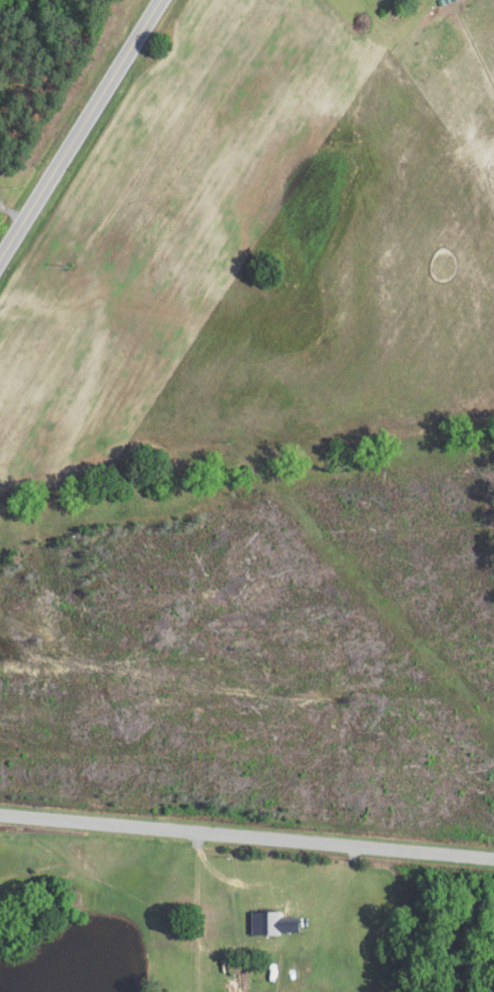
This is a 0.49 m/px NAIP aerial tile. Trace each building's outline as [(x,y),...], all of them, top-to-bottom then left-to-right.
[(235,991),(244,991),(244,973),(235,973),(235,991)]
